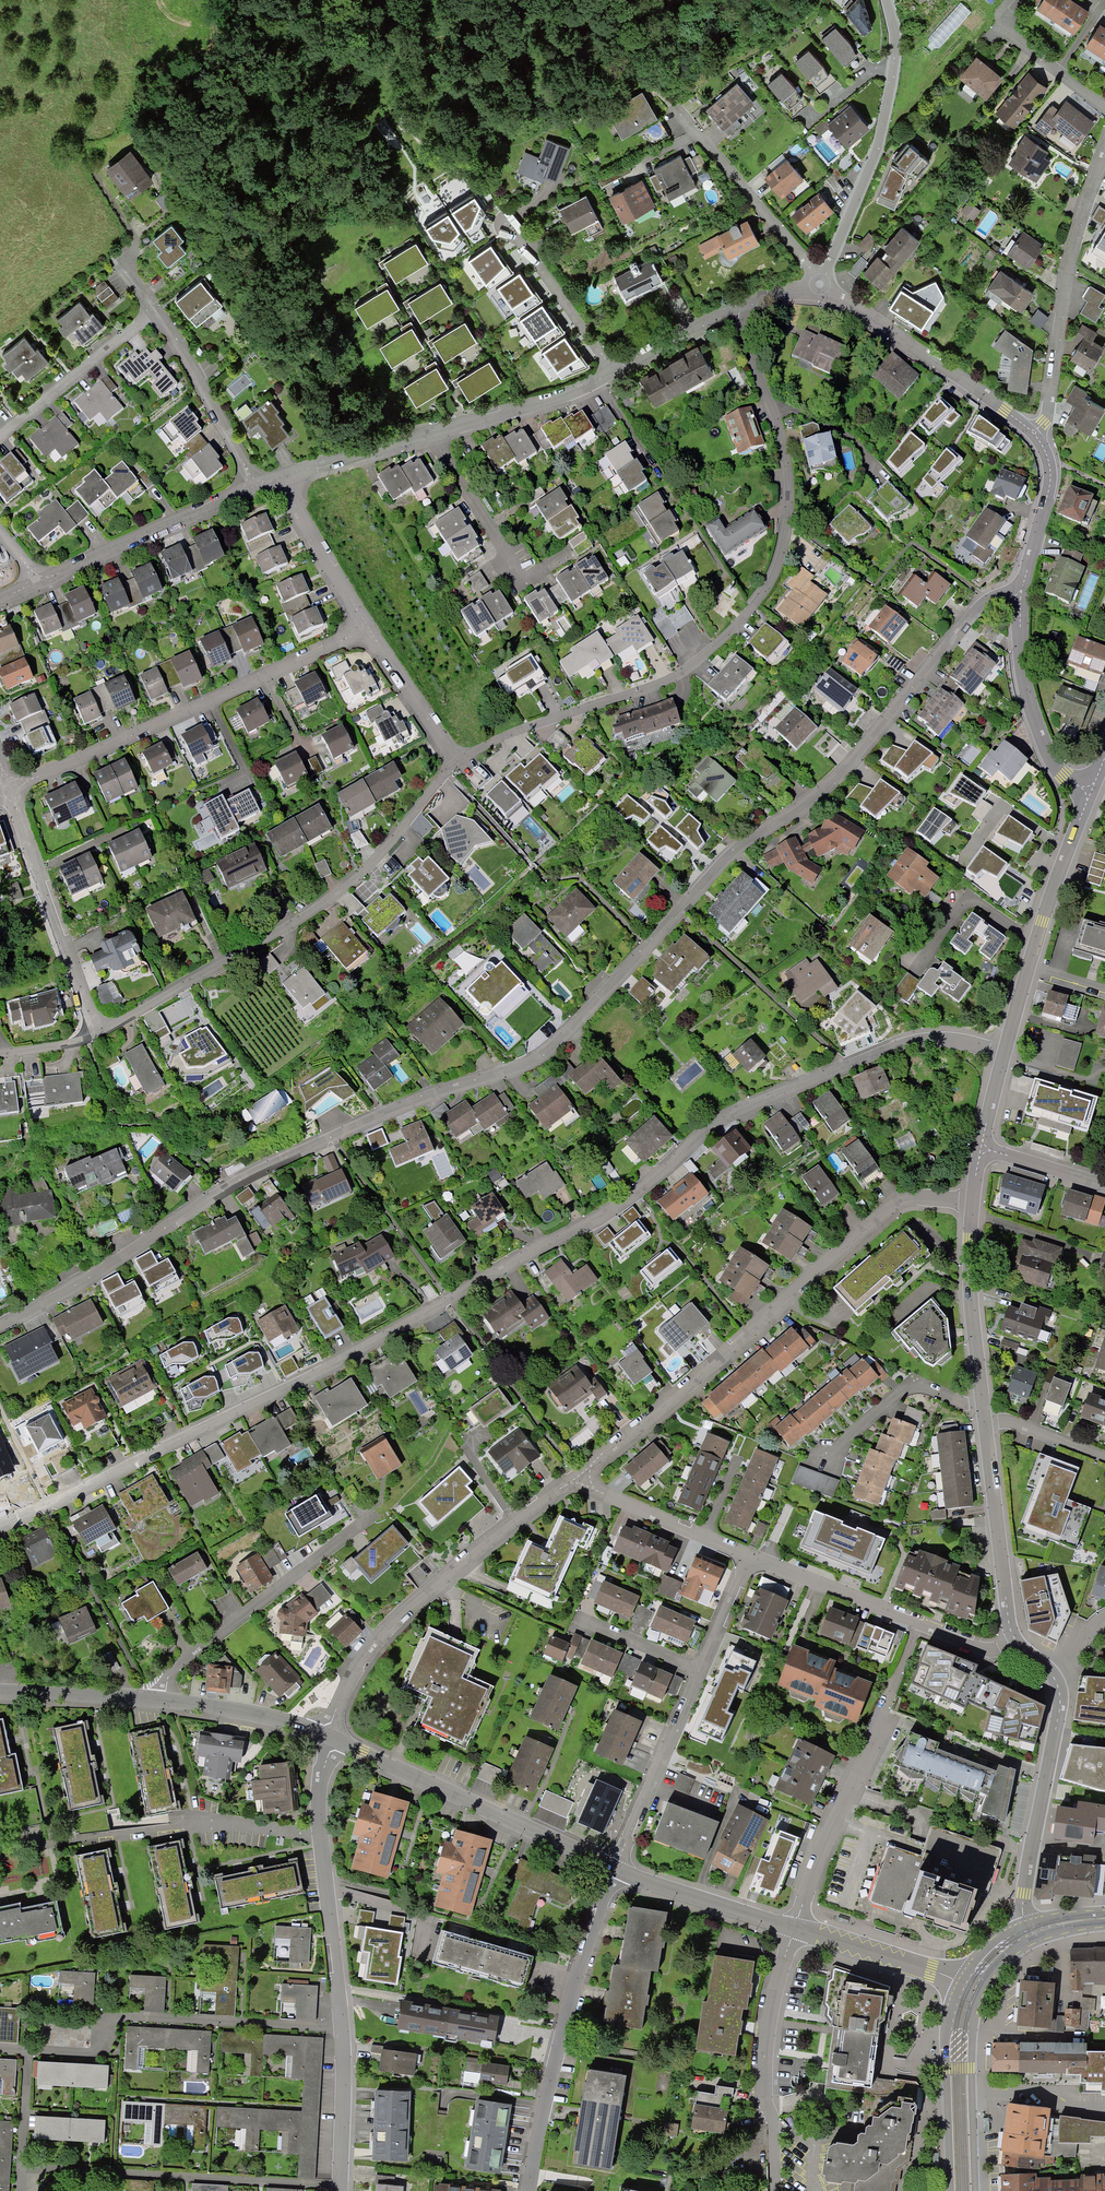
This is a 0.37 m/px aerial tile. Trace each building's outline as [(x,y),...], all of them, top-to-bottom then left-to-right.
[(862,33),(870,27),(861,0),(853,0),(843,11),(862,33)] [(1054,19),(1067,0),(1040,0),(1036,7),(1054,19)] [(1070,0),(1067,0),(1054,19),(1072,32),(1086,11),(1075,4),(1070,0)] [(1103,57),(1104,53),(1104,29),(1098,24),(1084,44),(1103,57)] [(819,38),(840,63),(855,51),(833,27),(819,38)] [(792,61),(813,86),(828,73),(806,49),(792,61)] [(999,77),(975,57),(959,76),(966,81),(961,87),(972,97),(977,90),(984,96),(999,77)] [(765,83),(787,108),(801,96),(779,72),(765,83)] [(1008,126),(1011,124),(1015,127),(1045,90),(1029,76),(998,113),(1002,117),(1000,120),(1008,126)] [(704,111),(721,131),(752,104),(734,84),(704,111)] [(609,111),(622,134),(653,117),(640,94),(609,111)] [(1066,104),(1059,113),(1051,108),(1036,127),(1046,135),(1054,124),(1065,133),(1060,139),(1074,150),(1093,124),(1066,104)] [(830,126),(847,146),(867,129),(850,108),(830,126)] [(1047,152),(1027,138),(1017,151),(1019,153),(1011,164),(1035,181),(1048,162),(1043,158),(1047,152)] [(543,183),(550,166),(561,170),(569,149),(546,140),(539,159),(525,153),(517,173),(533,179),(530,187),(539,191),(542,182),(543,183)] [(128,197),(149,181),(129,155),(117,164),(115,162),(106,168),(128,197)] [(690,175),(697,172),(689,157),(682,161),(680,156),(666,163),(681,190),(694,183),(690,175)] [(903,179),(910,185),(926,168),(912,156),(888,183),(892,191),(903,179)] [(765,179),(780,197),(802,178),(786,160),(765,179)] [(685,198),(681,190),(666,163),(653,170),(656,174),(649,178),(656,193),(663,189),(671,204),(685,198)] [(830,175),(824,180),(835,193),(841,188),(830,175)] [(829,198),(835,193),(824,180),(818,185),(829,198)] [(639,182),(611,197),(624,221),(634,216),(635,217),(653,208),(639,182)] [(471,195),(449,210),(452,213),(451,214),(465,233),(466,232),(469,238),(479,232),(482,227),(486,215),(471,195)] [(793,216),(805,230),(830,209),(818,195),(793,216)] [(602,229),(585,196),(559,209),(565,221),(543,233),(549,245),(562,238),(558,230),(567,225),(571,234),(584,227),(589,237),(602,229)] [(446,212),(424,226),(433,242),(434,242),(439,249),(453,251),(464,240),(449,216),(448,216),(446,212)] [(757,242),(748,225),(739,230),(736,224),(734,224),(731,225),(730,228),(731,230),(699,247),(702,253),(700,253),(702,256),(703,256),(705,258),(718,252),(717,249),(722,246),(728,257),(744,249),(745,251),(759,244),(757,242)] [(156,254),(167,267),(185,252),(178,244),(183,240),(170,225),(152,240),(160,251),(156,254)] [(869,282),(878,289),(919,241),(903,228),(885,249),(892,255),(885,264),(878,258),(864,275),(871,280),(869,282)] [(1097,245),(1096,244),(1090,255),(1091,256),(1099,261),(1104,251),(1104,232),(1097,245)] [(1022,233),(1008,254),(1041,277),(1045,270),(1033,262),(1043,248),(1022,233)] [(859,245),(866,251),(875,240),(868,234),(859,245)] [(416,243),(393,257),(391,255),(381,261),(385,268),(386,267),(396,282),(428,262),(416,243)] [(490,247),(469,263),(486,287),(487,287),(490,291),(514,274),(499,252),(496,254),(490,247)] [(850,271),(856,276),(867,263),(861,258),(850,271)] [(614,278),(625,299),(659,281),(649,261),(614,278)] [(1021,310),(1032,294),(1001,272),(985,293),(999,303),(1003,297),(1021,310)] [(525,282),(519,274),(497,290),(512,311),(513,311),(518,319),(542,302),(527,280),(525,282)] [(176,301),(197,326),(221,306),(207,290),(210,287),(203,279),(176,301)] [(933,280),(906,293),(898,288),(887,306),(908,320),(919,303),(922,305),(939,292),(933,280)] [(91,291),(96,297),(108,287),(103,281),(91,291)] [(441,282),(418,296),(416,294),(406,301),(410,307),(411,306),(421,321),(453,301),(441,282)] [(377,291),(378,293),(355,308),(367,327),(399,307),(390,292),(391,291),(387,285),(377,291)] [(1083,297),(1087,300),(1097,306),(1104,294),(1090,285),(1083,297)] [(96,297),(101,303),(113,293),(108,287),(96,297)] [(101,303),(106,309),(118,299),(113,293),(101,303)] [(1102,308),(1097,306),(1087,300),(1080,311),(1095,320),(1102,308)] [(57,319),(63,326),(59,330),(64,336),(67,334),(89,315),(78,302),(57,319)] [(547,314),(542,306),(520,322),(541,351),(565,334),(550,312),(547,314)] [(76,338),(82,344),(103,327),(92,313),(89,315),(67,334),(72,341),(76,338)] [(466,321),(443,335),(441,333),(431,340),(435,346),(436,345),(446,360),(478,340),(466,321)] [(401,331),(403,333),(380,347),(392,367),(424,347),(414,332),(416,331),(412,324),(401,331)] [(1090,367),(1102,346),(1091,340),(1094,336),(1087,332),(1089,328),(1082,324),(1075,336),(1081,340),(1072,357),(1090,367)] [(1034,349),(1006,330),(995,347),(1013,359),(1008,391),(1027,393),(1034,349)] [(792,358),(830,376),(839,357),(843,358),(846,351),(819,337),(817,340),(803,334),(792,358)] [(1,355),(7,362),(3,365),(8,372),(11,370),(34,351),(23,337),(1,355)] [(564,338),(542,354),(557,375),(558,374),(562,380),(590,368),(572,344),(570,346),(564,338)] [(20,373),(26,380),(47,362),(36,349),(34,351),(11,370),(16,376),(20,373)] [(147,350),(138,358),(134,354),(117,368),(125,378),(128,376),(135,384),(149,373),(157,382),(151,388),(160,399),(176,385),(157,363),(161,359),(155,352),(151,356),(147,350)] [(702,379),(712,373),(699,350),(670,366),(682,387),(700,376),(702,379)] [(875,376),(886,385),(884,387),(901,401),(911,389),(907,386),(916,377),(891,356),(875,376)] [(490,360),(466,375),(465,373),(454,379),(458,386),(460,385),(470,400),(502,380),(490,360)] [(426,370),(428,372),(404,386),(417,406),(449,386),(439,371),(441,370),(437,363),(426,370)] [(654,403),(672,392),(673,395),(684,389),(682,387),(670,366),(642,382),(654,403)] [(106,423),(122,409),(110,394),(116,389),(106,377),(74,403),(89,422),(98,414),(106,423)] [(1076,386),(1067,401),(1076,406),(1067,421),(1089,433),(1104,408),(1084,397),(1087,392),(1076,386)] [(619,394),(626,407),(634,403),(627,390),(619,394)] [(954,409),(940,397),(936,402),(935,401),(922,416),(923,418),(919,422),(930,433),(945,420),(952,423),(960,415),(953,410),(954,409)] [(251,432),(258,426),(265,435),(263,437),(272,448),(289,435),(278,421),(281,419),(268,403),(269,402),(268,400),(265,403),(242,421),(251,432)] [(597,439),(618,425),(606,408),(586,421),(593,433),(597,439)] [(186,410),(160,432),(171,445),(179,438),(185,445),(200,433),(194,426),(197,423),(186,410)] [(726,420),(740,456),(764,447),(750,411),(726,420)] [(61,460),(77,446),(64,431),(71,426),(61,414),(29,440),(44,459),(53,451),(61,460)] [(978,416),(976,415),(967,431),(997,448),(996,449),(1003,453),(1010,441),(1005,437),(1006,436),(999,431),(1000,430),(979,414),(978,416)] [(593,433),(586,421),(582,415),(574,420),(572,418),(562,424),(572,440),(575,444),(593,433)] [(551,425),(534,436),(543,451),(545,454),(552,449),(554,452),(572,440),(562,424),(561,422),(552,428),(551,425)] [(800,429),(811,475),(838,469),(831,437),(821,440),(819,431),(812,426),(800,429)] [(925,443),(911,431),(887,460),(899,472),(912,460),(910,458),(925,443)] [(523,434),(516,438),(514,436),(503,443),(515,462),(518,467),(543,451),(534,436),(527,441),(523,434)] [(494,470),(501,466),(503,469),(515,462),(503,443),(501,440),(494,445),(493,442),(474,454),(484,469),(491,464),(494,470)] [(635,465),(629,457),(632,455),(625,445),(605,458),(617,477),(635,465)] [(208,447),(182,469),(193,482),(201,475),(206,482),(221,470),(216,463),(219,460),(208,447)] [(961,458),(949,447),(947,448),(930,466),(932,468),(922,479),(933,489),(961,458)] [(19,469),(25,464),(15,451),(0,464),(0,499),(5,505),(31,484),(19,469)] [(411,465),(407,468),(400,472),(412,491),(420,503),(427,499),(423,492),(440,480),(430,466),(424,470),(420,464),(413,468),(411,465)] [(647,484),(641,475),(644,474),(637,464),(635,465),(617,477),(629,495),(647,484)] [(109,475),(111,478),(102,485),(116,502),(125,495),(132,503),(144,493),(121,465),(109,475)] [(391,500),(398,495),(400,498),(412,491),(400,472),(398,470),(391,474),(389,471),(378,479),(380,482),(373,486),(383,501),(389,497),(391,500)] [(136,477),(147,491),(153,486),(142,472),(136,477)] [(1015,501),(1024,484),(1002,473),(991,495),(1003,501),(1005,496),(1015,501)] [(81,483),(83,486),(74,494),(88,511),(97,503),(104,512),(116,502),(102,485),(92,474),(81,483)] [(901,517),(911,508),(888,484),(868,503),(888,524),(898,515),(901,517)] [(526,499),(530,505),(545,496),(541,489),(526,499)] [(1091,498),(1070,489),(1059,515),(1080,524),(1081,523),(1088,525),(1097,503),(1090,500),(1091,498)] [(566,503),(558,491),(534,507),(546,525),(567,512),(563,505),(566,503)] [(668,516),(662,508),(664,506),(658,496),(638,509),(650,528),(668,516)] [(40,513),(43,516),(26,530),(37,544),(57,528),(64,536),(75,528),(74,527),(87,516),(76,503),(63,514),(54,502),(40,513)] [(462,526),(465,524),(457,511),(454,513),(449,506),(435,516),(439,523),(437,525),(441,532),(438,534),(445,545),(448,543),(466,532),(462,526)] [(863,541),(873,531),(850,507),(830,526),(850,548),(860,538),(863,541)] [(709,526),(727,557),(773,530),(760,509),(726,529),(720,519),(709,526)] [(578,533),(580,532),(574,523),(577,521),(570,510),(567,512),(546,525),(558,543),(577,531),(578,533)] [(974,556),(983,563),(991,552),(986,548),(1003,524),(987,512),(968,538),(980,547),(974,556)] [(680,535),(674,526),(676,525),(670,515),(668,516),(650,528),(662,546),(680,535)] [(268,535),(272,533),(265,517),(239,528),(247,545),(244,546),(248,554),(271,543),(268,535)] [(469,530),(466,532),(448,543),(453,550),(450,552),(457,563),(463,559),(467,566),(482,557),(473,543),(476,541),(469,530)] [(221,559),(210,534),(193,542),(195,546),(187,549),(198,573),(206,569),(204,567),(221,559)] [(567,544),(572,550),(586,541),(582,534),(567,544)] [(572,550),(576,557),(591,548),(586,541),(572,550)] [(275,551),(271,543),(248,554),(251,561),(254,560),(261,577),(287,566),(279,549),(275,551)] [(172,581),(189,574),(190,576),(198,573),(187,549),(179,553),(178,549),(161,556),(172,581)] [(1046,594),(1068,603),(1082,570),(1077,568),(1082,557),(1066,550),(1061,561),(1060,561),(1051,582),(1050,581),(1049,584),(1050,584),(1046,594)] [(680,556),(672,561),(671,559),(661,565),(662,567),(673,585),(692,573),(688,567),(690,566),(688,564),(686,565),(680,556)] [(573,569),(575,572),(587,590),(594,585),(596,589),(607,582),(593,560),(586,565),(584,562),(573,569)] [(652,570),(642,577),(653,593),(651,594),(653,598),(673,585),(662,567),(654,573),(652,570)] [(159,593),(148,568),(131,576),(133,580),(125,583),(136,607),(144,603),(142,601),(159,593)] [(800,569),(786,586),(794,592),(778,612),(799,629),(825,597),(808,584),(813,579),(800,569)] [(566,574),(555,581),(558,585),(550,590),(560,605),(567,600),(569,602),(576,597),(578,600),(589,593),(587,590),(575,572),(568,577),(566,574)] [(464,582),(469,589),(482,580),(478,573),(464,582)] [(912,608),(922,596),(933,606),(947,589),(931,576),(923,587),(911,578),(897,596),(912,608)] [(304,596),(308,594),(300,578),(275,589),(283,606),(280,607),(284,615),(307,604),(304,596)] [(469,589),(473,596),(487,587),(482,580),(469,589)] [(110,615),(127,608),(128,610),(136,607),(125,583),(118,587),(116,583),(99,590),(110,615)] [(550,590),(544,594),(543,593),(536,597),(534,594),(523,602),(536,623),(544,618),(546,621),(557,614),(554,609),(560,605),(550,590)] [(93,617),(81,592),(65,600),(66,604),(59,607),(69,630),(77,627),(76,625),(93,617)] [(478,603),(480,606),(494,627),(512,616),(498,594),(491,598),(489,595),(478,603)] [(311,612),(307,604),(284,615),(287,622),(290,621),(297,638),(323,627),(315,610),(311,612)] [(676,633),(674,631),(691,619),(682,605),(668,614),(669,616),(652,627),(662,642),(676,633)] [(480,606),(473,610),(471,607),(459,615),(475,639),(494,627),(480,606)] [(887,644),(904,623),(895,616),(897,614),(892,610),(890,612),(886,609),(886,610),(882,606),(878,611),(882,614),(870,630),(887,644)] [(44,639),(60,631),(62,634),(69,630),(59,607),(51,611),(49,607),(33,614),(44,639)] [(615,637),(603,645),(612,660),(631,647),(635,654),(652,643),(636,618),(613,633),(615,637)] [(244,655),(261,647),(249,622),(233,630),(232,627),(224,631),(234,654),(242,651),(244,655)] [(1001,633),(988,623),(980,634),(993,644),(1001,633)] [(766,663),(772,656),(775,659),(787,645),(764,625),(746,645),(766,663)] [(21,654),(18,646),(15,648),(8,631),(0,634),(0,664),(21,654)] [(216,634),(217,637),(201,644),(212,669),(228,662),(227,658),(234,654),(224,631),(216,634)] [(592,673),(612,660),(603,645),(596,635),(570,652),(572,656),(559,664),(568,679),(588,666),(592,673)] [(1086,641),(1086,642),(1077,639),(1067,663),(1075,666),(1072,674),(1098,684),(1104,667),(1104,653),(1098,651),(1100,647),(1089,643),(1089,642),(1086,641)] [(877,656),(860,642),(843,662),(860,676),(877,656)] [(989,653),(976,642),(970,649),(973,652),(963,665),(982,680),(994,665),(985,657),(989,653)] [(0,664),(0,670),(1,673),(0,673),(0,681),(5,691),(30,680),(22,663),(25,662),(21,654),(0,664)] [(890,655),(885,662),(898,673),(904,666),(890,655)] [(182,689),(199,681),(188,656),(171,664),(170,661),(162,665),(173,688),(180,685),(182,689)] [(496,683),(505,698),(524,686),(528,692),(546,681),(529,656),(506,671),(508,675),(496,683)] [(736,699),(738,702),(752,687),(749,685),(756,676),(734,657),(706,688),(728,708),(736,699)] [(367,699),(368,699),(369,698),(370,697),(370,696),(377,692),(370,677),(366,679),(363,672),(359,674),(355,668),(353,667),(351,668),(348,669),(344,662),(328,670),(334,681),(342,677),(352,699),(359,695),(361,700),(365,698),(365,699),(367,699)] [(154,668),(155,671),(139,678),(150,703),(167,696),(165,692),(173,688),(162,665),(154,668)] [(949,676),(943,682),(956,693),(960,689),(969,696),(982,680),(963,665),(952,678),(949,676)] [(814,693),(839,712),(849,700),(854,693),(829,673),(824,680),(819,677),(814,683),(819,687),(814,693)] [(324,698),(314,677),(294,687),(295,688),(284,693),(291,708),(302,702),(305,707),(324,698)] [(115,712),(132,705),(121,680),(104,688),(103,685),(95,689),(106,712),(114,709),(115,712)] [(956,693),(943,682),(938,689),(941,692),(930,705),(949,720),(962,705),(953,697),(956,693)] [(88,692),(89,695),(72,702),(83,727),(100,719),(98,715),(106,712),(95,689),(88,692)] [(1091,701),(1070,693),(1071,691),(1068,690),(1068,692),(1060,689),(1052,709),(1067,715),(1059,735),(1075,741),(1091,701)] [(7,708),(15,725),(19,723),(23,731),(46,720),(43,712),(40,713),(33,696),(7,708)] [(864,712),(849,700),(839,712),(836,716),(851,728),(864,712)] [(256,703),(236,713),(246,734),(267,724),(265,719),(272,716),(264,701),(257,705),(256,703)] [(617,721),(619,727),(612,729),(614,737),(621,735),(624,745),(643,739),(643,736),(679,725),(672,703),(617,721)] [(917,716),(911,722),(924,733),(927,729),(936,736),(949,720),(930,705),(920,718),(917,716)] [(384,714),(383,714),(379,707),(364,714),(369,725),(373,724),(383,745),(390,742),(392,747),(396,745),(398,746),(399,745),(400,745),(401,743),(401,742),(408,739),(401,724),(398,725),(394,719),(390,721),(387,715),(384,714)] [(773,730),(795,752),(816,730),(794,708),(773,730)] [(46,720),(23,731),(26,738),(22,740),(30,757),(55,746),(47,729),(50,728),(46,720)] [(200,729),(181,739),(192,760),(211,750),(208,745),(216,741),(208,726),(201,730),(200,729)] [(341,729),(321,739),(332,761),(351,751),(341,729)] [(825,757),(838,744),(826,733),(813,746),(825,757)] [(571,767),(573,766),(585,778),(604,759),(583,736),(561,757),(571,767)] [(933,752),(914,739),(907,750),(892,744),(881,759),(893,768),(894,767),(908,777),(921,765),(931,769),(939,758),(932,753),(933,752)] [(752,768),(766,782),(777,772),(769,764),(768,766),(762,759),(764,756),(760,752),(762,750),(755,743),(744,753),(742,750),(734,758),(749,772),(752,768)] [(160,746),(142,756),(152,776),(170,766),(168,762),(175,759),(168,744),(161,748),(160,746)] [(995,757),(991,754),(980,768),(991,777),(996,771),(1008,781),(1025,761),(1004,745),(995,757)] [(265,771),(271,782),(279,778),(284,788),(305,778),(299,766),(294,756),(265,771)] [(538,756),(523,770),(542,790),(544,792),(559,778),(538,756)] [(696,799),(703,791),(715,803),(735,783),(707,756),(694,770),(700,776),(687,790),(696,799)] [(314,758),(306,762),(314,777),(321,773),(320,770),(314,758)] [(306,780),(314,777),(306,762),(299,766),(305,778),(306,780)] [(124,765),(109,772),(119,793),(134,786),(124,765)] [(504,779),(527,804),(542,790),(523,770),(519,765),(504,779)] [(396,789),(392,781),(400,777),(394,766),(386,771),(362,784),(373,802),(396,789)] [(109,772),(94,779),(104,800),(119,793),(109,772)] [(986,791),(961,775),(944,798),(953,805),(961,797),(976,805),(986,791)] [(872,788),(858,783),(847,799),(860,806),(877,818),(889,804),(899,808),(905,797),(899,793),(900,792),(880,779),(872,788)] [(500,783),(485,797),(505,819),(521,805),(500,783)] [(347,816),(373,802),(362,784),(337,798),(347,816)] [(641,797),(666,818),(673,811),(666,802),(669,794),(656,784),(641,797)] [(74,788),(59,795),(69,817),(85,809),(74,788)] [(241,831),(238,825),(261,813),(250,791),(227,802),(225,797),(205,807),(211,818),(202,822),(207,833),(216,828),(222,840),(241,831)] [(651,815),(627,794),(614,810),(626,819),(633,816),(644,822),(651,815)] [(59,795),(44,802),(54,824),(69,817),(59,795)] [(305,843),(330,829),(318,808),(293,823),(305,843)] [(957,825),(933,808),(916,832),(930,841),(939,834),(948,838),(957,825)] [(701,824),(689,813),(676,827),(698,850),(705,843),(698,830),(701,824)] [(474,820),(456,814),(441,829),(447,854),(461,863),(475,845),(493,841),(474,820)] [(1033,833),(1009,816),(992,840),(1001,846),(1008,839),(1024,846),(1033,833)] [(860,833),(836,819),(828,820),(822,830),(807,838),(810,843),(814,850),(817,856),(842,843),(851,849),(860,833)] [(722,840),(730,832),(717,820),(710,827),(722,840)] [(279,857),(305,843),(293,823),(268,837),(279,857)] [(684,846),(660,825),(646,839),(659,850),(666,847),(677,854),(684,846)] [(138,835),(108,849),(120,874),(150,860),(138,835)] [(821,871),(805,863),(807,861),(804,856),(800,849),(795,840),(778,849),(786,863),(790,871),(814,884),(821,871)] [(810,843),(800,849),(804,856),(814,850),(810,843)] [(1009,863),(985,846),(968,870),(976,876),(984,869),(999,877),(1009,863)] [(254,848),(217,865),(227,887),(265,869),(254,848)] [(772,870),(786,863),(778,849),(765,856),(772,870)] [(90,851),(59,866),(72,895),(103,881),(90,851)] [(905,890),(909,885),(923,895),(935,879),(922,868),(925,864),(907,851),(888,877),(905,890)] [(1095,853),(1086,882),(1101,887),(1104,872),(1104,856),(1095,853)] [(614,885),(630,900),(656,870),(640,856),(614,885)] [(409,867),(413,871),(406,878),(428,901),(430,899),(432,901),(434,899),(438,900),(443,897),(446,892),(446,888),(448,886),(446,884),(448,882),(427,858),(422,863),(418,858),(409,867)] [(196,876),(201,886),(213,880),(208,870),(196,876)] [(739,878),(708,912),(727,930),(759,896),(739,878)] [(4,887),(10,902),(22,898),(16,882),(4,887)] [(576,892),(549,918),(572,942),(583,931),(577,925),(593,910),(576,892)] [(397,927),(399,922),(397,920),(405,913),(389,896),(379,905),(375,901),(364,911),(368,915),(361,922),(377,939),(384,933),(386,934),(390,933),(394,930),(397,927)] [(149,912),(160,936),(192,921),(180,897),(149,912)] [(1006,938),(971,913),(958,931),(960,934),(959,936),(956,933),(949,943),(959,951),(964,955),(972,944),(967,941),(975,929),(988,939),(979,951),(990,959),(1006,938)] [(893,932),(868,914),(847,944),(872,961),(893,932)] [(530,961),(541,973),(560,955),(540,934),(542,933),(524,915),(505,932),(523,950),(527,946),(536,955),(530,961)] [(1082,921),(1073,951),(1095,958),(1104,961),(1104,928),(1082,921)] [(340,923),(319,940),(348,975),(369,957),(340,923)] [(97,973),(110,967),(113,970),(116,971),(120,971),(123,976),(142,966),(137,954),(140,953),(133,937),(130,930),(118,936),(119,939),(108,944),(106,939),(99,943),(103,952),(90,958),(97,973)] [(651,972),(674,993),(707,958),(683,936),(651,972)] [(266,956),(255,964),(265,977),(276,968),(266,956)] [(803,960),(786,971),(790,977),(784,981),(799,1004),(818,991),(822,997),(835,988),(816,960),(807,966),(803,960)] [(479,1011),(483,1015),(488,1015),(492,1012),(497,1012),(524,986),(502,962),(495,968),(493,966),(489,964),(486,965),(484,969),(485,973),(465,992),(479,1007),(479,1011)] [(938,988),(935,986),(940,980),(951,988),(947,995),(958,1003),(971,987),(951,972),(952,970),(943,963),(937,972),(933,969),(929,970),(916,988),(917,988),(931,999),(938,988)] [(302,969),(281,985),(302,1011),(323,994),(302,969)] [(903,978),(892,993),(906,1003),(917,988),(916,988),(903,978)] [(843,998),(847,1005),(860,996),(856,990),(843,998)] [(1079,1008),(1065,1004),(1067,998),(1048,993),(1041,1016),(1060,1021),(1061,1017),(1075,1021),(1079,1008)] [(25,1025),(35,1023),(36,1026),(53,1022),(53,1019),(58,1010),(54,995),(9,1006),(12,1017),(23,1015),(25,1025)] [(408,1030),(430,1054),(458,1029),(435,1005),(408,1030)] [(201,1027),(184,1037),(189,1047),(178,1054),(187,1068),(204,1067),(227,1053),(206,1026),(201,1028),(201,1027)] [(1081,1044),(1064,1039),(1056,1066),(1073,1071),(1081,1044)] [(391,1078),(383,1069),(397,1059),(384,1042),(371,1052),(373,1055),(355,1069),(372,1092),(391,1078)] [(734,1055),(749,1072),(765,1058),(750,1042),(734,1055)] [(135,1075),(131,1077),(139,1091),(143,1089),(147,1096),(165,1087),(142,1044),(124,1054),(135,1075)] [(167,1048),(159,1052),(167,1068),(175,1064),(167,1048)] [(596,1054),(570,1076),(585,1095),(603,1080),(613,1092),(622,1085),(596,1054)] [(348,1104),(360,1097),(333,1068),(300,1087),(310,1104),(309,1113),(332,1093),(348,1104)] [(855,1079),(862,1097),(888,1087),(880,1068),(855,1079)] [(70,1104),(83,1103),(78,1072),(42,1077),(45,1103),(70,1099),(70,1104)] [(1098,1097),(1035,1078),(1025,1113),(1087,1132),(1098,1097)] [(19,1113),(15,1082),(5,1083),(5,1085),(0,1086),(0,1115),(19,1113)] [(530,1108),(546,1128),(571,1108),(556,1088),(530,1108)] [(257,1123),(263,1119),(266,1122),(286,1105),(291,1102),(281,1089),(253,1106),(254,1108),(249,1111),(257,1123)] [(812,1106),(831,1132),(848,1120),(829,1094),(812,1106)] [(508,1116),(506,1113),(513,1108),(505,1096),(497,1100),(494,1095),(471,1111),(481,1126),(485,1131),(508,1116)] [(443,1118),(458,1141),(481,1126),(471,1111),(466,1103),(450,1114),(444,1105),(432,1113),(438,1122),(443,1118)] [(780,1151),(782,1150),(786,1156),(799,1146),(795,1140),(796,1139),(794,1136),(808,1126),(799,1114),(785,1123),(779,1116),(763,1127),(780,1151)] [(653,1120),(626,1144),(635,1154),(637,1153),(646,1163),(671,1141),(653,1120)] [(389,1150),(396,1167),(434,1151),(421,1121),(405,1127),(410,1141),(389,1150)] [(733,1134),(712,1151),(720,1160),(707,1170),(714,1179),(747,1152),(733,1134)] [(858,1143),(841,1155),(858,1179),(875,1167),(858,1143)] [(119,1149),(91,1161),(99,1180),(100,1183),(126,1172),(121,1160),(124,1159),(119,1149)] [(165,1155),(151,1170),(180,1196),(194,1180),(165,1155)] [(323,1159),(330,1174),(338,1170),(331,1155),(323,1159)] [(91,1161),(89,1158),(64,1169),(73,1191),(99,1180),(91,1161)] [(521,1178),(522,1179),(515,1184),(526,1200),(538,1192),(543,1200),(563,1187),(554,1173),(551,1175),(545,1164),(525,1178),(524,1176),(521,1178)] [(818,1169),(801,1181),(818,1205),(835,1193),(818,1169)] [(316,1180),(302,1186),(311,1204),(323,1199),(325,1202),(350,1191),(341,1172),(317,1183),(316,1180)] [(1046,1185),(1004,1172),(999,1204),(1036,1215),(1046,1185)] [(657,1204),(671,1221),(691,1205),(692,1207),(706,1196),(689,1176),(675,1188),(676,1189),(657,1204)] [(48,1189),(42,1177),(32,1182),(38,1194),(20,1196),(10,1190),(0,1206),(0,1236),(1,1238),(21,1228),(19,1223),(21,1220),(52,1216),(49,1193),(48,1189)] [(256,1204),(249,1210),(263,1228),(269,1223),(273,1228),(291,1215),(276,1195),(279,1193),(269,1180),(261,1186),(270,1199),(259,1208),(256,1204)] [(1092,1203),(1066,1195),(1059,1218),(1102,1231),(1104,1221),(1098,1219),(1103,1203),(1093,1200),(1092,1203)] [(490,1196),(484,1201),(483,1199),(476,1203),(477,1205),(470,1210),(477,1219),(466,1227),(474,1238),(504,1218),(490,1196)] [(642,1217),(633,1206),(622,1215),(631,1226),(638,1219),(642,1217)] [(773,1229),(797,1245),(808,1229),(782,1212),(771,1228),(773,1229)] [(219,1222),(214,1225),(213,1223),(197,1231),(201,1237),(197,1239),(203,1252),(212,1247),(214,1250),(235,1239),(237,1242),(246,1238),(244,1234),(235,1217),(227,1221),(224,1217),(218,1220),(219,1222)] [(461,1244),(443,1218),(433,1225),(432,1224),(427,1227),(428,1229),(423,1232),(441,1258),(461,1244)] [(616,1237),(608,1243),(609,1244),(621,1259),(651,1235),(638,1219),(631,1226),(616,1237)] [(616,1237),(608,1226),(595,1236),(604,1248),(609,1244),(608,1243),(616,1237)] [(762,1245),(788,1262),(799,1246),(797,1245),(773,1229),(762,1245)] [(905,1229),(869,1261),(867,1259),(832,1290),(853,1314),(871,1298),(888,1283),(890,1285),(908,1269),(926,1253),(905,1229)] [(379,1238),(359,1249),(357,1245),(347,1250),(331,1258),(339,1276),(352,1270),(355,1277),(372,1268),(391,1258),(379,1238)] [(1013,1279),(1023,1283),(1022,1284),(1043,1291),(1044,1286),(1048,1287),(1051,1279),(1047,1278),(1050,1269),(1052,1270),(1058,1253),(1032,1243),(1030,1247),(1020,1243),(1016,1255),(1021,1257),(1013,1279)] [(682,1262),(670,1247),(640,1271),(652,1286),(682,1262)] [(159,1263),(151,1250),(135,1259),(142,1272),(159,1263)] [(730,1267),(755,1284),(765,1268),(739,1250),(729,1266),(730,1267)] [(142,1272),(141,1273),(153,1294),(180,1279),(168,1258),(159,1263),(142,1272)] [(544,1274),(558,1292),(562,1289),(570,1300),(595,1283),(584,1268),(571,1277),(560,1263),(544,1274)] [(729,1299),(742,1308),(747,1300),(746,1300),(756,1284),(755,1284),(730,1267),(719,1283),(733,1292),(729,1299)] [(125,1285),(118,1273),(101,1282),(108,1294),(125,1285)] [(146,1302),(134,1280),(125,1285),(108,1294),(107,1294),(118,1316),(146,1302)] [(511,1294),(480,1316),(497,1338),(522,1320),(529,1331),(547,1318),(532,1299),(520,1307),(511,1294)] [(304,1309),(323,1341),(342,1329),(323,1298),(304,1309)] [(90,1301),(53,1321),(61,1336),(68,1332),(72,1339),(102,1323),(90,1301)] [(949,1354),(946,1322),(929,1302),(892,1334),(908,1353),(911,1350),(924,1365),(932,1369),(949,1354)] [(690,1339),(706,1325),(689,1306),(673,1320),(690,1339)] [(1019,1308),(1017,1315),(1006,1311),(999,1332),(1034,1344),(1034,1342),(1046,1346),(1049,1337),(1038,1333),(1041,1324),(1044,1325),(1048,1314),(1035,1309),(1033,1313),(1019,1308)] [(282,1309),(258,1323),(268,1342),(282,1334),(284,1339),(296,1333),(282,1309)] [(212,1327),(204,1331),(210,1343),(216,1340),(230,1339),(243,1331),(241,1322),(238,1317),(228,1317),(211,1326),(212,1327)] [(658,1333),(668,1344),(661,1350),(668,1358),(675,1352),(690,1339),(673,1320),(658,1333)] [(436,1334),(446,1346),(435,1354),(448,1371),(469,1355),(457,1339),(462,1336),(452,1322),(436,1334)] [(52,1343),(44,1327),(5,1348),(13,1363),(16,1362),(23,1376),(45,1364),(47,1367),(58,1361),(49,1345),(52,1343)] [(802,1331),(795,1336),(791,1331),(776,1344),(791,1361),(805,1348),(807,1349),(813,1344),(802,1331)] [(167,1352),(160,1355),(165,1368),(172,1364),(186,1363),(199,1356),(196,1346),(194,1342),(183,1342),(166,1351),(167,1352)] [(1016,1349),(1000,1343),(997,1351),(1013,1357),(1016,1349)] [(778,1372),(791,1361),(776,1344),(763,1355),(776,1370),(778,1372)] [(620,1354),(624,1359),(616,1365),(633,1388),(651,1374),(641,1361),(643,1360),(632,1345),(620,1354)] [(232,1362),(225,1365),(230,1378),(238,1373),(251,1374),(264,1368),(262,1357),(258,1352),(249,1352),(231,1361),(232,1362)] [(1101,1352),(1096,1368),(1104,1371),(1104,1353),(1101,1352)] [(373,1366),(364,1371),(376,1389),(380,1386),(388,1400),(416,1383),(397,1353),(374,1368),(373,1366)] [(763,1381),(776,1370),(763,1355),(761,1353),(748,1364),(763,1381)] [(867,1356),(847,1375),(859,1389),(861,1391),(875,1378),(879,1382),(885,1376),(867,1356)] [(671,1364),(675,1368),(680,1363),(676,1359),(671,1364)] [(124,1403),(125,1405),(134,1401),(133,1398),(154,1387),(142,1364),(110,1382),(122,1404),(124,1403)] [(750,1392),(763,1381),(748,1364),(735,1375),(750,1392)] [(594,1381),(588,1385),(576,1369),(548,1390),(564,1412),(590,1392),(597,1401),(605,1395),(594,1381)] [(1006,1403),(1019,1407),(1020,1405),(1022,1405),(1024,1400),(1025,1401),(1033,1379),(1013,1372),(1006,1394),(1005,1399),(1007,1400),(1006,1403)] [(845,1401),(859,1389),(847,1375),(845,1373),(831,1385),(845,1401)] [(737,1403),(750,1392),(735,1375),(722,1386),(737,1403)] [(214,1376),(204,1376),(180,1389),(186,1402),(194,1398),(207,1398),(219,1392),(217,1381),(214,1376)] [(323,1393),(313,1399),(331,1428),(366,1407),(349,1380),(324,1395),(323,1393)] [(1051,1381),(1042,1404),(1060,1411),(1069,1388),(1051,1381)] [(832,1413),(845,1401),(831,1385),(818,1396),(832,1413)] [(724,1415),(737,1403),(722,1386),(700,1405),(712,1419),(719,1413),(722,1416),(724,1415)] [(470,1411),(483,1428),(509,1409),(496,1391),(470,1411)] [(99,1401),(97,1398),(93,1397),(90,1392),(63,1406),(73,1425),(82,1420),(87,1428),(105,1419),(102,1414),(97,1404),(99,1401)] [(818,1425),(832,1413),(818,1396),(804,1408),(818,1425)] [(1087,1399),(1079,1420),(1104,1429),(1104,1405),(1087,1399)] [(906,1407),(900,1424),(916,1429),(918,1430),(924,1414),(906,1407)] [(804,1437),(818,1425),(804,1408),(790,1420),(803,1435),(804,1437)] [(276,1417),(284,1431),(298,1423),(289,1409),(276,1417)] [(49,1415),(25,1427),(39,1454),(63,1441),(49,1415)] [(262,1458),(288,1443),(272,1417),(256,1427),(258,1430),(248,1436),(260,1456),(262,1458)] [(776,1420),(767,1428),(772,1434),(774,1431),(788,1447),(803,1435),(790,1420),(788,1418),(781,1425),(776,1420)] [(914,1444),(918,1435),(915,1431),(916,1429),(900,1424),(892,1421),(886,1438),(901,1444),(910,1447),(910,1445),(914,1444)] [(941,1426),(942,1433),(937,1434),(939,1453),(967,1450),(964,1430),(959,1431),(958,1424),(941,1426)] [(518,1473),(537,1458),(518,1432),(488,1454),(503,1474),(513,1466),(518,1473)] [(219,1445),(234,1471),(260,1456),(248,1436),(246,1433),(240,1436),(238,1434),(219,1445)] [(0,1435),(0,1462),(9,1459),(1,1435),(0,1435)] [(881,1436),(874,1453),(892,1460),(895,1461),(901,1444),(886,1438),(881,1436)] [(706,1437),(699,1454),(718,1462),(725,1445),(706,1437)] [(376,1481),(399,1467),(382,1439),(357,1454),(365,1466),(366,1465),(376,1481)] [(652,1447),(638,1459),(652,1475),(666,1462),(664,1460),(670,1454),(659,1442),(653,1447),(652,1447)] [(215,1444),(201,1452),(210,1467),(224,1459),(215,1444)] [(969,1469),(967,1450),(939,1453),(941,1472),(969,1469)] [(202,1471),(210,1467),(201,1452),(186,1461),(188,1464),(171,1474),(190,1506),(202,1498),(205,1502),(217,1495),(202,1471)] [(886,1475),(892,1460),(874,1453),(869,1452),(864,1467),(886,1475)] [(699,1454),(692,1471),(711,1479),(718,1462),(699,1454)] [(1104,1498),(1104,1468),(1082,1460),(1078,1470),(1038,1455),(1026,1486),(1034,1488),(1015,1537),(1044,1548),(1047,1541),(1074,1551),(1090,1510),(1066,1501),(1069,1494),(1102,1507),(1104,1498)] [(753,1457),(745,1474),(765,1482),(772,1465),(753,1457)] [(638,1459),(624,1471),(637,1487),(652,1475),(638,1459)] [(479,1494),(472,1487),(477,1482),(462,1465),(419,1502),(441,1527),(479,1494)] [(880,1491),(886,1475),(864,1467),(858,1483),(880,1491)] [(837,1485),(795,1469),(789,1486),(831,1501),(837,1485)] [(971,1487),(969,1469),(941,1472),(944,1490),(971,1487)] [(692,1471),(684,1489),(704,1497),(711,1479),(692,1471)] [(745,1474),(738,1491),(758,1499),(765,1482),(745,1474)] [(117,1498),(133,1524),(168,1504),(152,1477),(139,1485),(146,1498),(134,1505),(126,1493),(117,1498)] [(875,1507),(880,1491),(858,1483),(852,1498),(875,1507)] [(344,1491),(352,1503),(359,1499),(351,1486),(344,1491)] [(973,1505),(971,1487),(944,1490),(946,1508),(973,1505)] [(684,1489),(677,1506),(697,1514),(704,1497),(684,1489)] [(738,1491),(731,1509),(750,1517),(758,1499),(738,1491)] [(330,1521),(344,1512),(335,1497),(322,1505),(318,1499),(316,1496),(300,1505),(302,1508),(289,1517),(300,1534),(314,1525),(312,1523),(326,1514),(330,1521)] [(68,1520),(84,1548),(116,1530),(102,1505),(82,1517),(80,1513),(68,1520)] [(731,1509),(724,1526),(743,1534),(750,1517),(731,1509)] [(825,1514),(814,1510),(809,1521),(810,1521),(799,1548),(870,1575),(880,1550),(881,1551),(886,1539),(875,1534),(857,1527),(856,1529),(842,1523),(844,1521),(825,1514)] [(932,1511),(933,1519),(947,1518),(946,1510),(932,1511)] [(575,1525),(573,1520),(568,1522),(558,1518),(544,1550),(526,1542),(508,1584),(551,1603),(576,1547),(583,1550),(592,1529),(582,1525),(581,1528),(575,1525)] [(765,1528),(757,1524),(752,1536),(760,1540),(765,1528)] [(349,1576),(358,1568),(370,1582),(386,1568),(384,1566),(408,1545),(391,1526),(352,1561),(350,1558),(340,1567),(349,1576)] [(44,1529),(25,1538),(27,1542),(25,1543),(36,1564),(54,1555),(52,1551),(54,1549),(44,1529)] [(613,1550),(639,1562),(650,1538),(632,1530),(630,1534),(622,1530),(613,1550)] [(639,1562),(665,1573),(674,1552),(666,1549),(667,1545),(650,1538),(639,1562)] [(270,1548),(278,1561),(285,1557),(276,1543),(270,1547),(270,1548)] [(259,1554),(267,1569),(279,1562),(278,1561),(270,1548),(259,1554)] [(960,1565),(919,1549),(919,1552),(917,1551),(915,1554),(909,1551),(908,1554),(895,1587),(947,1607),(945,1611),(967,1620),(969,1613),(975,1616),(979,1577),(971,1574),(970,1575),(958,1570),(960,1565)] [(167,1571),(176,1587),(205,1570),(196,1554),(167,1571)] [(251,1592),(270,1581),(255,1557),(236,1569),(251,1592)] [(703,1589),(712,1592),(721,1572),(712,1568),(714,1565),(696,1557),(686,1581),(679,1597),(696,1604),(703,1589)] [(1104,1600),(1104,1569),(1101,1567),(1091,1596),(1104,1600)] [(1058,1573),(1019,1580),(1028,1629),(1057,1643),(1071,1612),(1058,1573)] [(788,1590),(766,1580),(761,1578),(757,1588),(762,1590),(761,1591),(784,1601),(788,1590)] [(0,1579),(0,1606),(10,1603),(1,1579),(0,1579)] [(587,1599),(612,1609),(619,1592),(595,1581),(587,1599)] [(168,1610),(152,1583),(134,1593),(136,1596),(120,1605),(130,1622),(141,1615),(146,1623),(168,1610)] [(214,1603),(224,1597),(216,1583),(206,1589),(214,1603)] [(330,1599),(320,1586),(302,1599),(313,1613),(330,1599)] [(750,1600),(755,1602),(748,1619),(743,1617),(740,1624),(744,1626),(743,1630),(768,1641),(785,1602),(784,1601),(761,1591),(760,1591),(758,1594),(754,1592),(750,1600)] [(612,1609),(629,1617),(637,1600),(619,1592),(612,1609)] [(304,1623),(314,1615),(313,1613),(302,1599),(300,1597),(283,1611),(281,1611),(277,1614),(277,1618),(280,1621),(282,1622),(280,1634),(302,1636),(304,1623)] [(651,1626),(668,1634),(676,1617),(658,1609),(651,1626)] [(85,1610),(49,1626),(54,1637),(64,1633),(68,1642),(94,1631),(85,1610)] [(363,1624),(351,1612),(338,1624),(332,1618),(323,1626),(343,1647),(360,1632),(357,1629),(363,1624)] [(845,1648),(853,1651),(863,1626),(828,1612),(818,1635),(846,1646),(845,1648)] [(668,1634),(686,1641),(693,1624),(676,1617),(668,1634)] [(892,1633),(875,1625),(859,1657),(876,1666),(889,1642),(888,1641),(892,1633)] [(477,1652),(428,1630),(401,1691),(426,1702),(415,1727),(464,1749),(491,1689),(466,1677),(477,1652)] [(575,1633),(570,1644),(552,1636),(544,1654),(562,1663),(565,1657),(572,1659),(582,1637),(575,1633)] [(581,1663),(596,1670),(605,1650),(590,1643),(581,1663)] [(978,1665),(926,1644),(910,1683),(965,1709),(969,1701),(990,1712),(984,1731),(1037,1743),(1046,1707),(975,1672),(978,1665)] [(777,1687),(816,1703),(813,1709),(854,1725),(869,1687),(829,1671),(832,1665),(791,1649),(777,1687)] [(596,1670),(611,1676),(620,1656),(605,1650),(596,1670)] [(756,1661),(732,1651),(725,1667),(697,1730),(722,1741),(733,1714),(728,1712),(738,1688),(744,1690),(756,1661)] [(110,1672),(117,1669),(109,1653),(103,1657),(110,1672)] [(273,1658),(270,1661),(265,1656),(254,1667),(259,1672),(255,1675),(277,1699),(280,1696),(286,1702),(298,1691),(292,1685),(295,1682),(273,1658)] [(225,1691),(238,1692),(239,1680),(222,1659),(207,1671),(205,1693),(224,1695),(225,1691)] [(631,1685),(647,1692),(655,1672),(640,1665),(631,1685)] [(647,1692),(662,1698),(670,1678),(655,1672),(647,1692)] [(1080,1676),(1073,1720),(1104,1723),(1104,1678),(1080,1676)] [(574,1688),(549,1678),(531,1719),(556,1730),(574,1688)] [(620,1765),(638,1724),(641,1726),(646,1716),(630,1709),(625,1718),(614,1713),(596,1755),(620,1765)] [(12,1755),(4,1718),(0,1719),(0,1795),(25,1790),(17,1754),(12,1755)] [(71,1810),(100,1804),(83,1723),(53,1730),(71,1810)] [(147,1815),(177,1809),(159,1728),(130,1734),(147,1815)] [(923,1778),(924,1775),(928,1776),(927,1779),(939,1790),(942,1782),(945,1782),(943,1786),(956,1795),(959,1789),(962,1790),(961,1793),(973,1802),(975,1795),(977,1795),(978,1792),(987,1796),(980,1813),(1005,1822),(1015,1771),(999,1765),(996,1771),(937,1749),(939,1742),(909,1731),(893,1764),(900,1766),(899,1770),(910,1778),(923,1778)] [(227,1735),(204,1755),(219,1772),(242,1751),(227,1735)] [(549,1752),(524,1742),(506,1783),(531,1794),(549,1752)] [(798,1742),(779,1781),(774,1779),(770,1788),(774,1790),(774,1792),(807,1808),(831,1759),(798,1742)] [(1069,1743),(1060,1778),(1104,1791),(1104,1747),(1069,1743)] [(258,1769),(259,1784),(243,1786),(245,1805),(261,1803),(263,1819),(295,1815),(294,1802),(297,1802),(294,1777),(291,1778),(290,1765),(258,1769)] [(501,1775),(480,1766),(474,1780),(495,1789),(501,1775)] [(682,1769),(679,1777),(693,1783),(694,1783),(697,1775),(682,1769)] [(678,1776),(671,1790),(687,1797),(693,1783),(679,1777),(678,1776)] [(619,1794),(595,1784),(577,1825),(601,1836),(619,1794)] [(571,1806),(543,1794),(537,1808),(565,1820),(571,1806)] [(360,1808),(352,1836),(360,1839),(351,1871),(385,1880),(390,1862),(400,1825),(405,1807),(372,1797),(368,1810),(360,1808)] [(1104,1829),(1104,1807),(1077,1802),(1075,1811),(1055,1808),(1051,1835),(1089,1841),(1091,1827),(1104,1829)] [(666,1805),(653,1837),(704,1857),(717,1825),(666,1805)] [(739,1811),(710,1865),(736,1879),(765,1825),(739,1811)] [(1002,1850),(931,1826),(921,1856),(888,1845),(868,1902),(915,1918),(916,1915),(934,1921),(933,1924),(948,1929),(950,1926),(966,1932),(969,1924),(967,1923),(977,1894),(986,1897),(1002,1850)] [(746,1890),(776,1901),(800,1842),(770,1830),(746,1890)] [(442,1846),(434,1874),(443,1876),(434,1908),(467,1918),(473,1899),(483,1863),(488,1844),(455,1835),(451,1848),(442,1846)] [(164,1931),(194,1925),(177,1844),(147,1851),(164,1931)] [(92,1938),(122,1932),(105,1851),(75,1857),(92,1938)] [(1049,1898),(1050,1893),(1056,1855),(1039,1852),(1032,1893),(1036,1897),(1049,1898)] [(1093,1858),(1056,1855),(1050,1893),(1090,1896),(1093,1858)] [(505,1917),(518,1923),(515,1932),(525,1935),(533,1909),(531,1909),(537,1896),(563,1908),(568,1897),(573,1899),(578,1890),(519,1862),(514,1872),(511,1879),(521,1884),(505,1917)] [(213,1882),(219,1912),(300,1895),(294,1865),(213,1882)] [(20,1909),(18,1903),(5,1906),(0,1907),(0,1944),(25,1939),(26,1944),(56,1938),(55,1934),(62,1933),(55,1901),(42,1904),(20,1909)] [(611,1994),(607,1993),(606,2001),(604,2010),(609,2011),(606,2027),(640,2032),(649,1974),(656,1975),(665,1916),(631,1911),(629,1927),(624,1926),(623,1935),(622,1943),(626,1944),(622,1969),(615,1967),(611,1994)] [(376,1941),(396,1945),(401,1920),(375,1915),(373,1924),(365,1922),(361,1947),(375,1949),(376,1941)] [(273,1941),(289,1942),(287,1965),(307,1966),(309,1931),(273,1929),(273,1941)] [(430,1966),(522,1993),(531,1960),(439,1933),(430,1966)] [(200,1959),(216,1960),(215,1983),(234,1984),(236,1949),(201,1947),(200,1959)] [(1104,1982),(1104,1947),(1069,1949),(1069,1974),(1068,1974),(1069,1990),(1080,1990),(1080,1982),(1104,1982)] [(740,2011),(744,2012),(747,1993),(751,1964),(717,1959),(710,2006),(706,2005),(699,2053),(733,2058),(737,2030),(740,2011)] [(830,1969),(828,1977),(825,1980),(821,2004),(824,2008),(824,2015),(831,2027),(823,2089),(863,2095),(861,2111),(860,2120),(862,2126),(861,2132),(857,2132),(854,2134),(854,2142),(850,2145),(833,2142),(833,2144),(830,2143),(825,2146),(824,2149),(823,2159),(820,2159),(818,2174),(820,2174),(820,2178),(822,2181),(837,2182),(840,2181),(852,2182),(851,2190),(894,2190),(895,2184),(898,2182),(899,2170),(908,2164),(911,2138),(913,2136),(915,2116),(915,2115),(917,2086),(915,2084),(869,2078),(875,2038),(876,2038),(878,2025),(883,2021),(884,2007),(889,2003),(890,1986),(835,1968),(832,1968),(830,1969)] [(58,1982),(74,1983),(73,2006),(92,2007),(94,1972),(59,1970),(58,1982)] [(129,1986),(145,1987),(144,2010),(163,2011),(165,1976),(130,1974),(129,1986)] [(1048,2028),(1050,2010),(1052,2010),(1053,1995),(1051,1995),(1052,1983),(1020,1980),(1016,2025),(1048,2028)] [(198,1994),(214,1995),(213,2018),(232,2019),(234,1984),(215,1983),(199,1982),(198,1994)] [(279,1998),(295,1999),(294,2023),(313,2024),(315,1988),(280,1986),(279,1998)] [(396,2030),(443,2038),(447,2013),(400,2006),(396,2030)] [(17,2043),(19,2008),(0,2007),(0,2042),(17,2043)] [(1078,2009),(1065,2008),(1064,2024),(1077,2025),(1078,2009)] [(443,2038),(491,2045),(495,2021),(447,2013),(443,2038)] [(134,2072),(136,2050),(166,2052),(167,2032),(125,2029),(124,2049),(122,2072),(134,2072)] [(166,2052),(196,2053),(195,2076),(207,2077),(208,2054),(209,2034),(167,2032),(166,2052)] [(218,2054),(249,2056),(247,2079),(259,2079),(260,2057),(262,2037),(219,2035),(218,2054)] [(260,2057),(291,2059),(289,2081),(301,2082),(301,2081),(302,2073),(302,2065),(303,2056),(303,2048),(304,2040),(262,2037),(260,2057)] [(321,2049),(321,2041),(304,2040),(303,2048),(321,2049)] [(990,2048),(990,2071),(1080,2072),(1084,2072),(1084,2051),(1084,2044),(993,2043),(993,2048),(990,2048)] [(320,2057),(321,2049),(303,2048),(303,2056),(320,2057)] [(1080,2082),(1087,2082),(1087,2086),(1100,2085),(1099,2093),(1104,2093),(1104,2051),(1084,2051),(1084,2072),(1080,2072),(1080,2082)] [(417,2068),(419,2057),(381,2052),(378,2073),(410,2078),(412,2067),(417,2068)] [(320,2066),(320,2057),(303,2056),(302,2065),(320,2066)] [(3,2079),(2,2094),(14,2095),(16,2060),(0,2059),(0,2079),(3,2079)] [(108,2065),(38,2061),(36,2084),(107,2088),(108,2065)] [(461,2081),(504,2088),(504,2091),(519,2093),(520,2085),(505,2083),(507,2070),(482,2066),(483,2064),(464,2061),(461,2081)] [(319,2074),(320,2066),(302,2065),(302,2073),(319,2074)] [(319,2082),(319,2074),(302,2073),(301,2081),(319,2082)] [(620,2077),(591,2073),(589,2088),(584,2087),(582,2099),(580,2111),(583,2111),(581,2128),(577,2128),(575,2139),(574,2151),(579,2152),(576,2167),(605,2172),(620,2077)] [(318,2090),(319,2082),(301,2081),(301,2082),(301,2089),(318,2090)] [(732,2091),(714,2088),(713,2096),(695,2094),(689,2131),(722,2136),(727,2100),(730,2101),(732,2091)] [(318,2099),(318,2090),(301,2089),(300,2098),(318,2099)] [(375,2094),(374,2128),(405,2129),(406,2095),(375,2094)] [(317,2107),(318,2099),(300,2098),(300,2106),(317,2107)] [(507,2108),(476,2103),(466,2170),(496,2175),(507,2108)] [(119,2123),(150,2125),(148,2148),(160,2148),(161,2126),(163,2106),(120,2104),(119,2123)] [(1008,2104),(1001,2165),(1038,2169),(1038,2163),(1052,2165),(1054,2152),(1037,2150),(1039,2136),(1049,2137),(1048,2148),(1077,2147),(1093,2147),(1093,2138),(1104,2138),(1104,2123),(1058,2119),(1058,2123),(1043,2122),(1044,2109),(1038,2107),(1008,2104)] [(161,2126),(192,2128),(190,2150),(202,2151),(204,2128),(205,2109),(163,2106),(161,2126)] [(317,2115),(317,2107),(300,2106),(299,2114),(317,2115)] [(214,2129),(244,2131),(243,2153),(255,2154),(256,2132),(257,2112),(215,2109),(214,2129)] [(256,2132),(286,2133),(285,2156),(297,2157),(297,2156),(297,2148),(298,2139),(298,2131),(299,2123),(299,2114),(257,2112),(256,2132)] [(316,2124),(317,2115),(299,2114),(299,2123),(316,2124)] [(103,2122),(33,2118),(31,2141),(102,2145),(103,2122)] [(316,2132),(316,2124),(299,2123),(298,2131),(316,2132)] [(9,2152),(10,2125),(0,2124),(0,2152),(9,2152)] [(677,2127),(663,2125),(661,2137),(675,2139),(677,2127)] [(374,2128),(372,2162),(404,2163),(405,2129),(374,2128)] [(315,2140),(316,2132),(298,2131),(298,2139),(315,2140)] [(315,2149),(315,2140),(298,2139),(297,2148),(315,2149)] [(314,2157),(315,2149),(297,2148),(297,2156),(314,2157)] [(7,2180),(9,2152),(0,2152),(0,2180),(7,2180)] [(314,2165),(314,2157),(297,2156),(297,2157),(296,2164),(314,2165)] [(313,2173),(314,2165),(296,2164),(296,2172),(313,2173)] [(313,2182),(313,2173),(296,2172),(296,2181),(313,2182)] [(1078,2186),(1049,2187),(1049,2181),(1032,2181),(1032,2175),(1003,2176),(1003,2190),(1078,2190),(1078,2186)] [(1078,2190),(1104,2190),(1104,2178),(1078,2179),(1078,2186),(1078,2190)] [(399,2190),(391,2189),(392,2180),(375,2179),(374,2190),(399,2190)] [(152,2184),(136,2183),(116,2182),(116,2190),(151,2190),(152,2184)]
